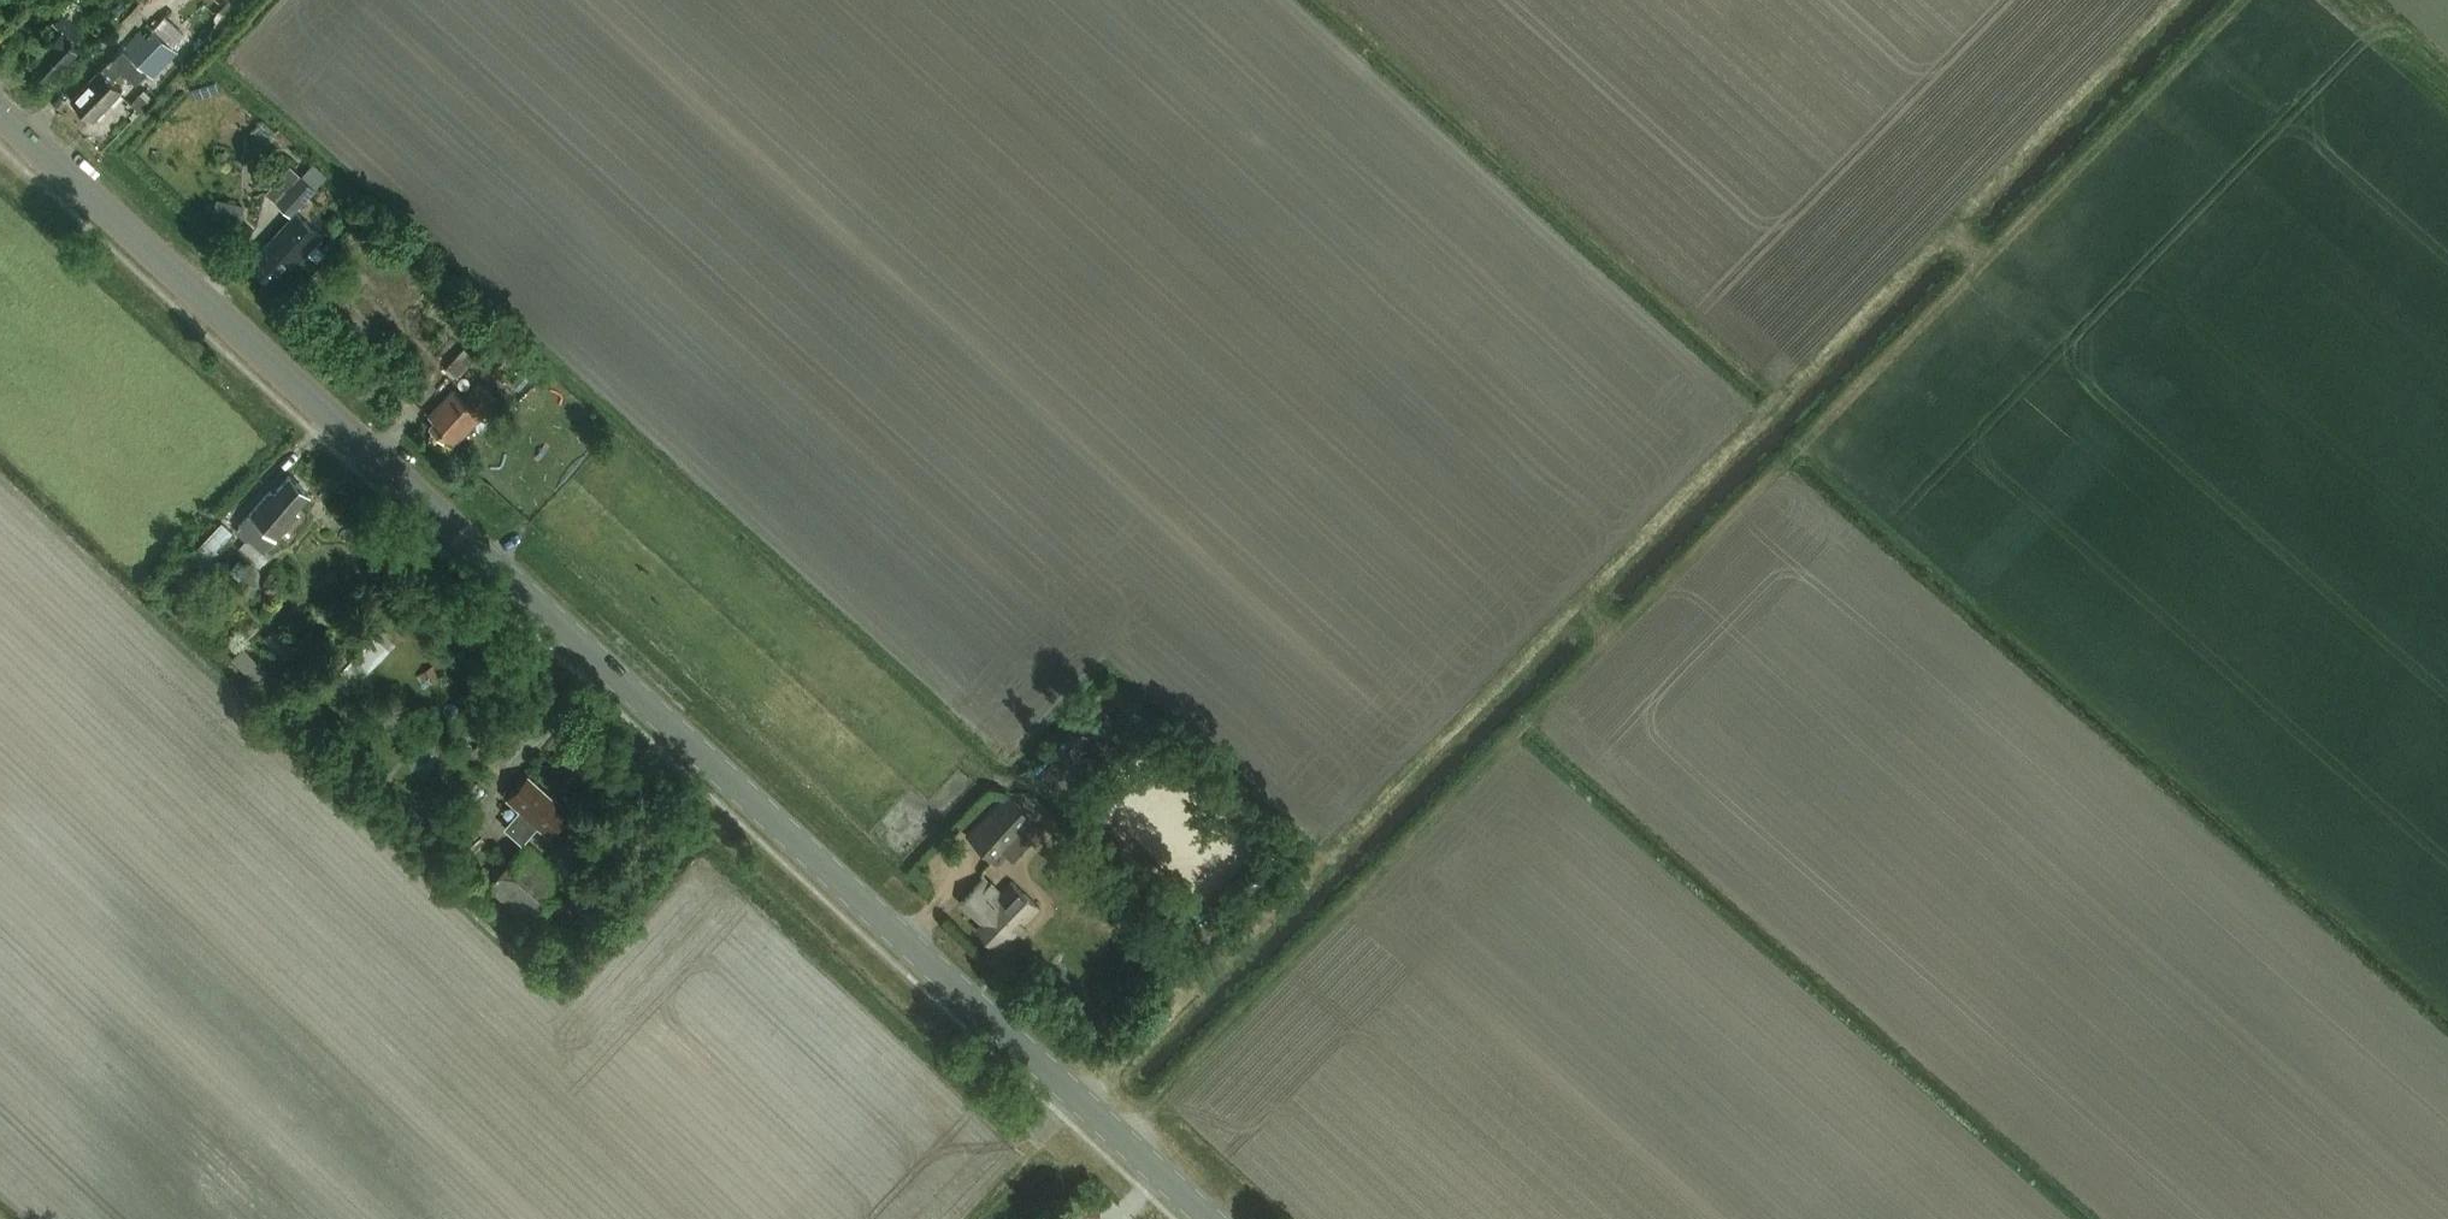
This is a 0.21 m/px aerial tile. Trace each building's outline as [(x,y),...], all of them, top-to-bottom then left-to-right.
[(80,46),(75,41),(88,28),(67,8),(53,22),(62,31),(51,43),(53,45),(34,66),(48,80),(80,46)] [(111,58),(101,69),(100,69),(72,98),(93,118),(122,89),(112,79),(122,69),(129,76),(140,65),(152,77),(177,51),(148,23),(112,59),(111,58)] [(326,176),(310,161),(298,174),(288,166),(263,193),(288,217),(326,176)] [(279,287),(324,238),(296,212),(254,258),(258,262),(254,267),(269,281),(270,279),(279,287)] [(433,355),(456,377),(475,358),(463,346),(461,348),(450,337),(433,355)] [(497,398),(479,382),(464,398),(453,388),(429,415),(434,420),(429,425),(453,447),(497,398)] [(277,536),(299,511),(296,508),(309,494),(289,476),(276,490),(270,491),(239,525),(252,536),(237,554),(258,571),(279,546),(273,540),(277,536)] [(384,624),(335,673),(349,688),(399,639),(384,624)] [(528,776),(508,798),(526,814),(522,818),(530,825),(533,821),(548,835),(569,812),(528,776)] [(993,859),(1032,817),(1007,793),(968,836),(993,859)] [(574,884),(527,842),(489,885),(535,927),(574,884)] [(1012,881),(1001,893),(984,877),(960,902),(982,922),(976,929),(995,947),(1000,942),(1004,946),(1040,908),(1012,881)]
